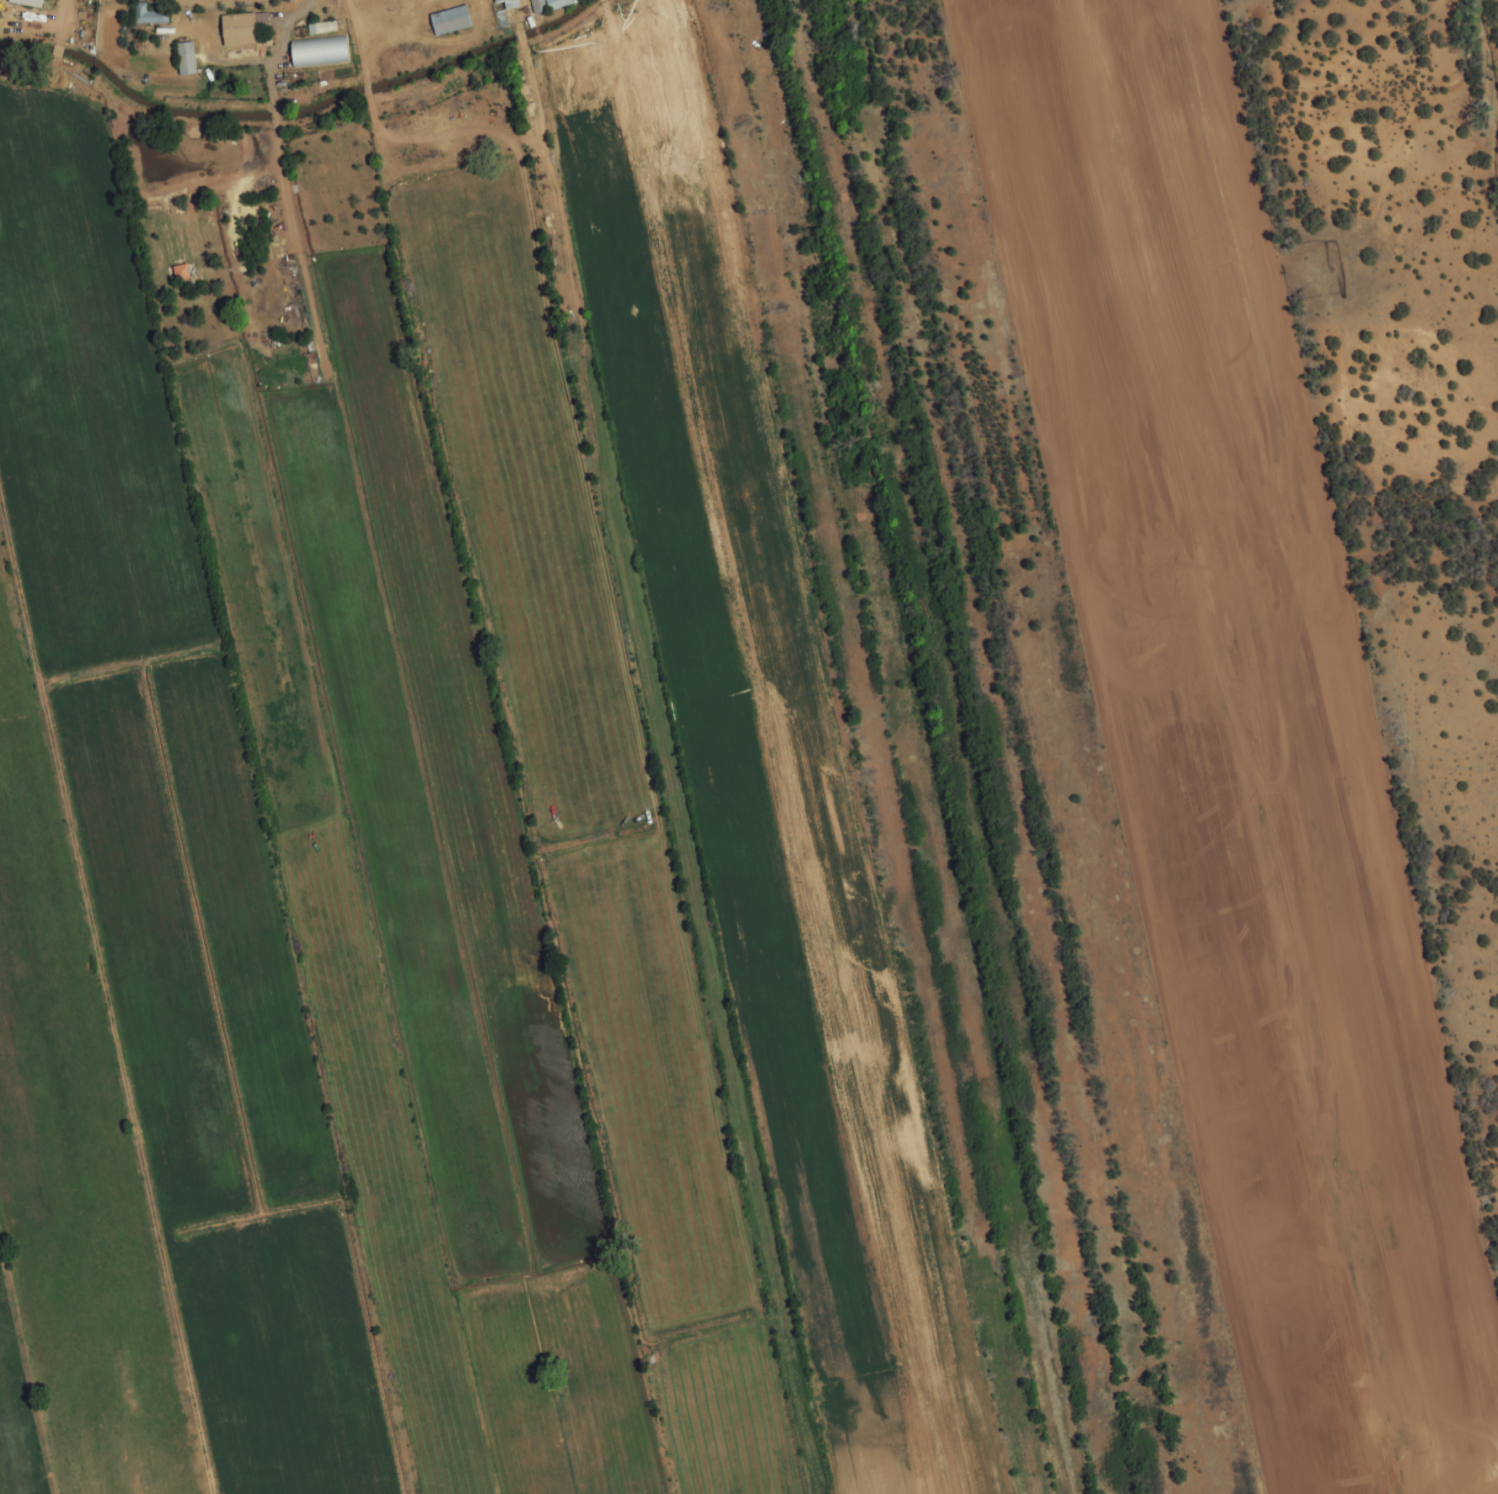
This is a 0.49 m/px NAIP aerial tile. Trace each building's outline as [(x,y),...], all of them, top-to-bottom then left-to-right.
[(47,0),(9,0),(9,4),(46,10),(47,0)] [(564,0),(525,0),(524,0),(529,16),(566,5),(564,0)] [(161,25),(161,12),(139,12),(139,4),(127,4),(127,25),(161,25)] [(466,27),(460,5),(421,17),(428,38),(466,27)] [(212,17),(214,47),(249,45),(248,31),(263,30),(262,13),(212,17)] [(329,34),(329,25),(303,25),(303,34),(329,34)] [(343,65),(340,36),(282,42),(285,70),(343,65)] [(171,43),(171,76),(188,76),(188,43),(171,43)] [(182,280),(181,265),(167,266),(168,281),(182,280)]
